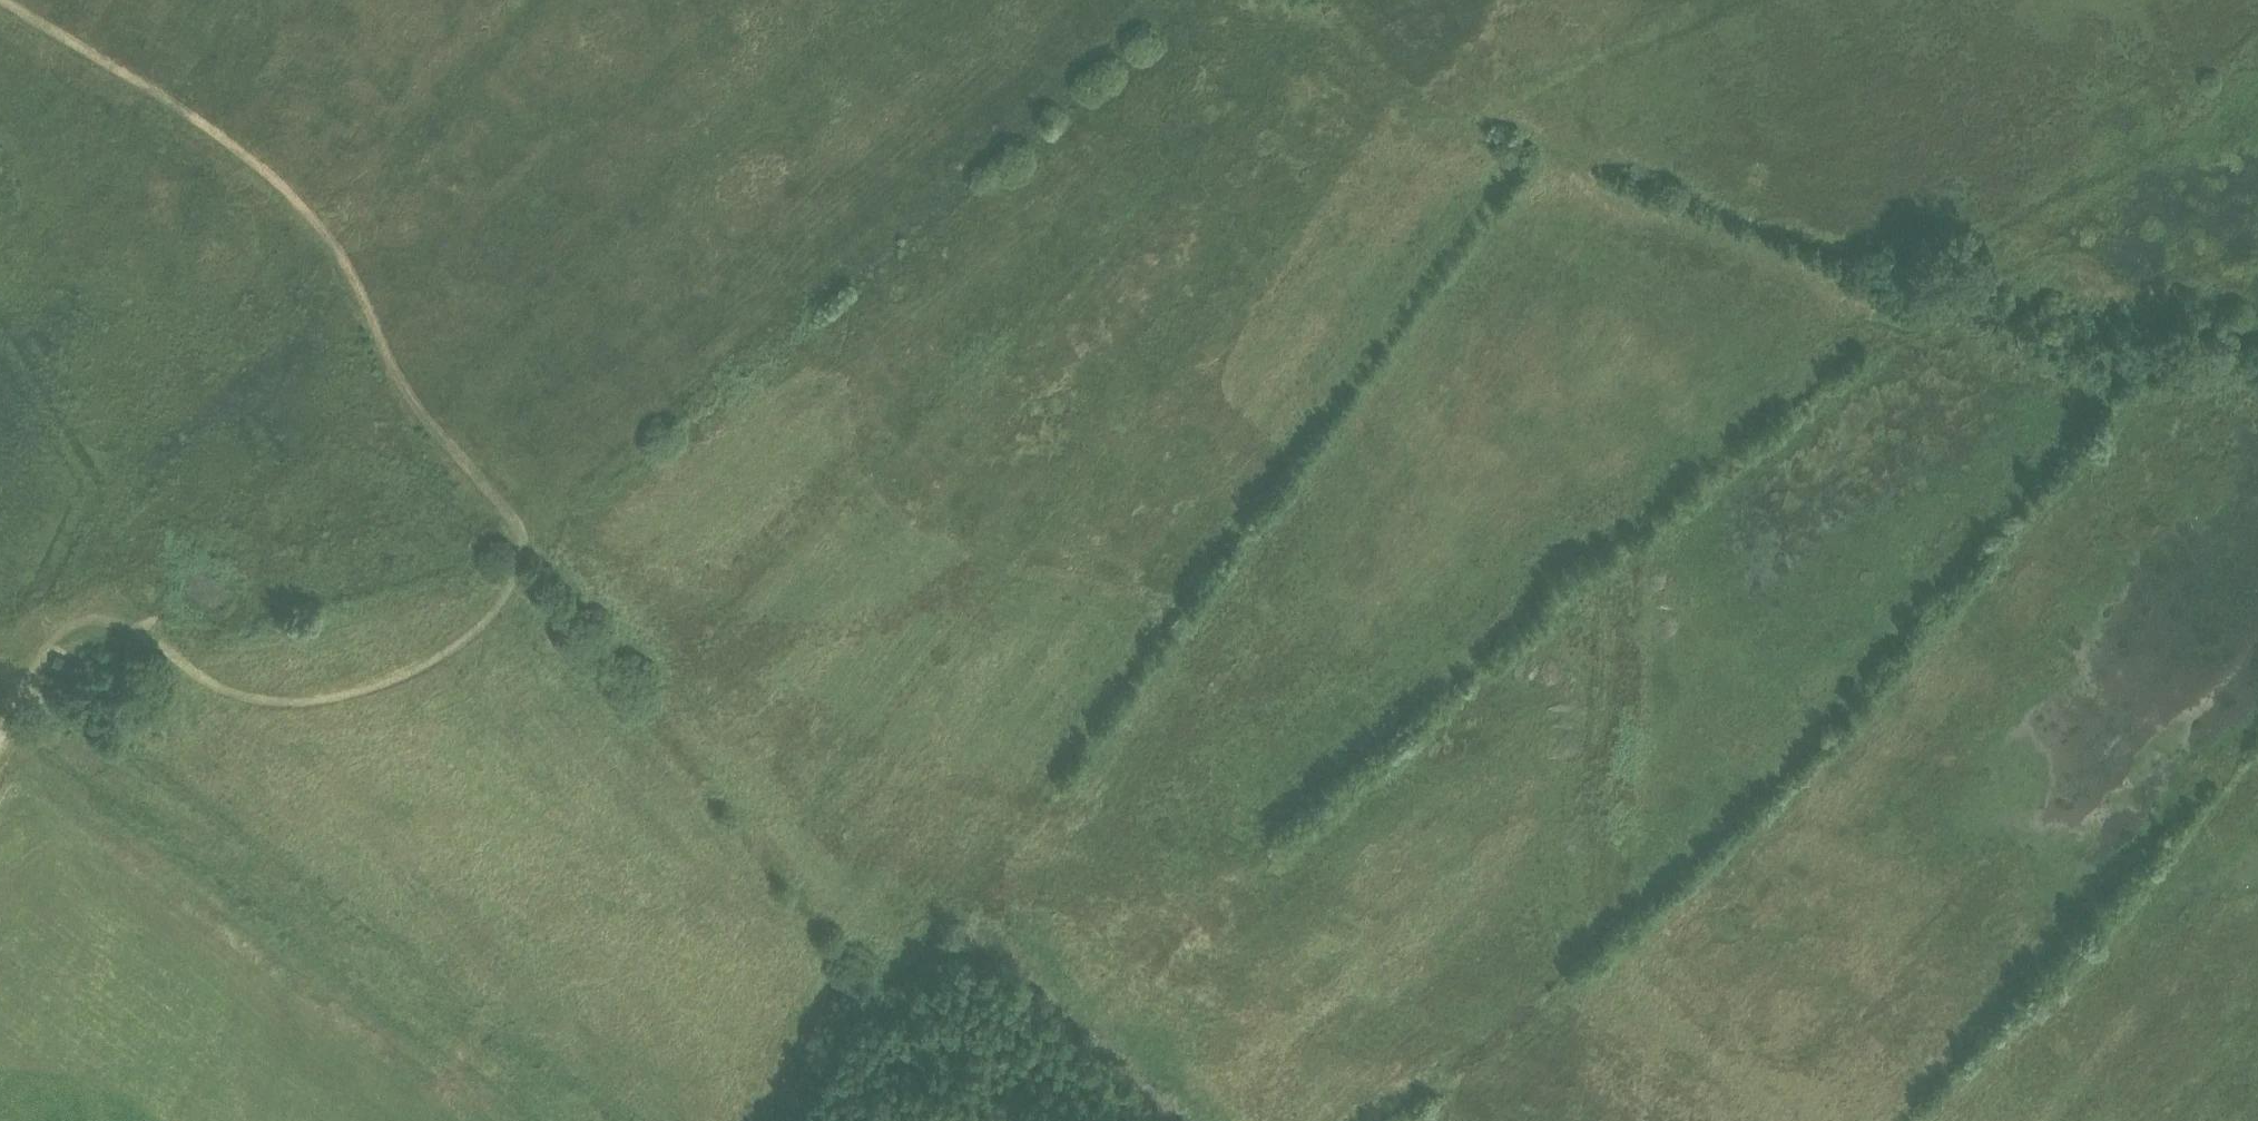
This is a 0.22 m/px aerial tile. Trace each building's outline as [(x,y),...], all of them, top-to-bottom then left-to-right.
[(53,665),(64,672),(70,662),(58,655),(53,665)]
